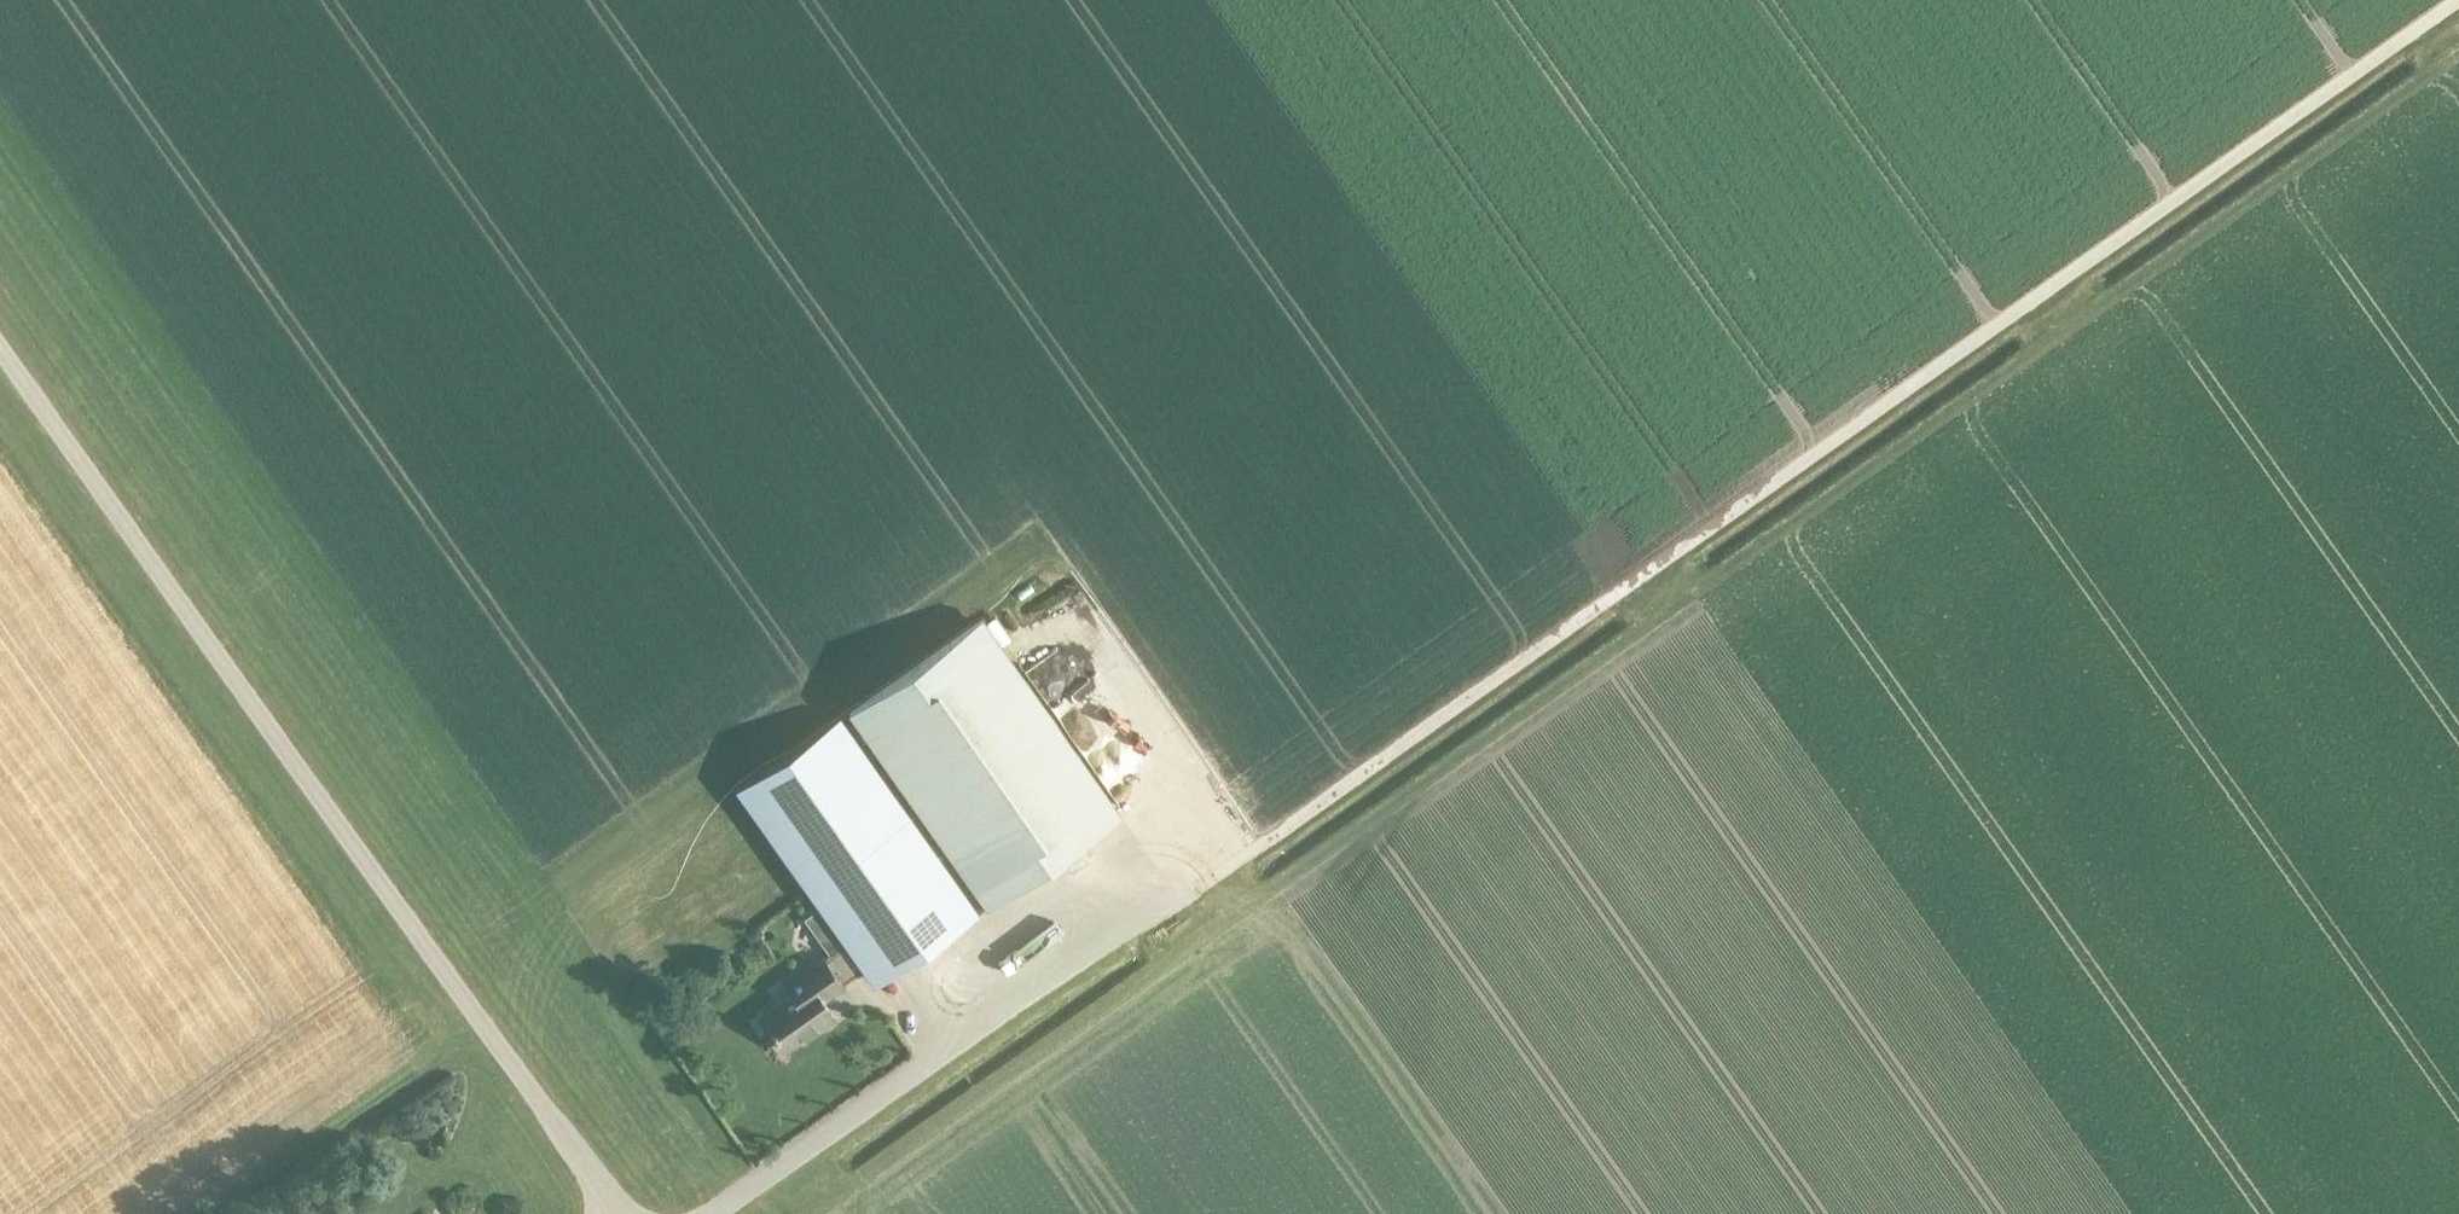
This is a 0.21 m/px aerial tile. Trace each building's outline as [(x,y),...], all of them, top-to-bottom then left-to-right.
[(847,940),(865,966),(875,980),(1116,812),(982,621),(855,710),(921,804),(907,814),(840,719),(740,789),(847,940)] [(865,966),(847,940),(822,958),(821,956),(785,981),(793,992),(760,1015),(763,1020),(764,1019),(782,1044),(781,1045),(784,1049),(816,1026),(818,1029),(835,1017),(822,999),(842,985),(841,984),(865,966)]
